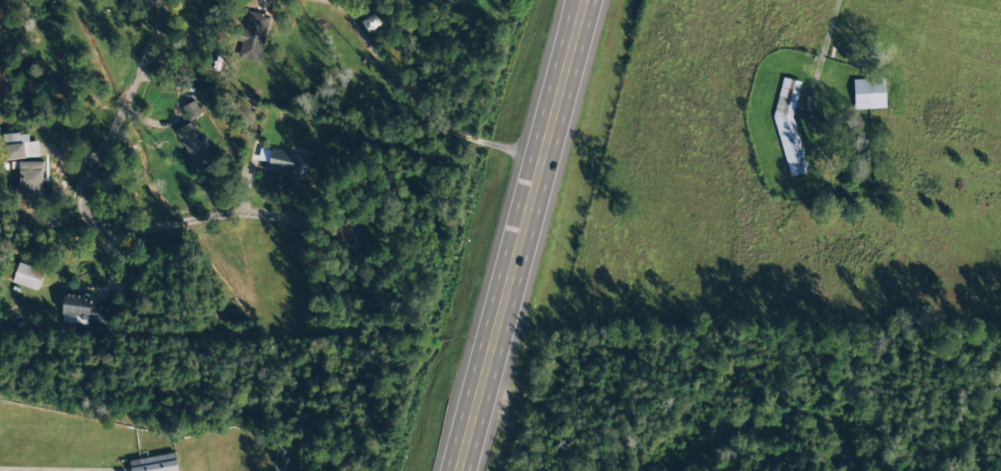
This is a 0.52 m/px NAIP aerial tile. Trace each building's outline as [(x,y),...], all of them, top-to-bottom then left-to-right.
[(260,63),(268,16),(246,12),(240,44),(241,44),(238,59),(260,63)] [(800,83),(781,79),(773,115),(788,177),(807,173),(793,115),(800,83)] [(853,81),(854,111),(885,109),(884,79),(853,81)] [(201,115),(194,102),(181,108),(187,121),(201,115)] [(199,142),(190,124),(175,131),(194,170),(209,163),(205,154),(211,150),(206,139),(199,142)] [(3,136),(5,161),(39,158),(37,142),(28,143),(28,134),(3,136)] [(266,174),(306,180),(309,157),(262,150),(260,166),(267,167),(266,174)] [(42,163),(18,163),(18,189),(14,189),(14,201),(43,201),(42,163)] [(37,291),(43,272),(18,264),(12,283),(37,291)] [(60,321),(109,327),(111,308),(95,306),(96,298),(64,294),(60,321)] [(176,455),(129,460),(131,470),(177,470),(176,455)]
